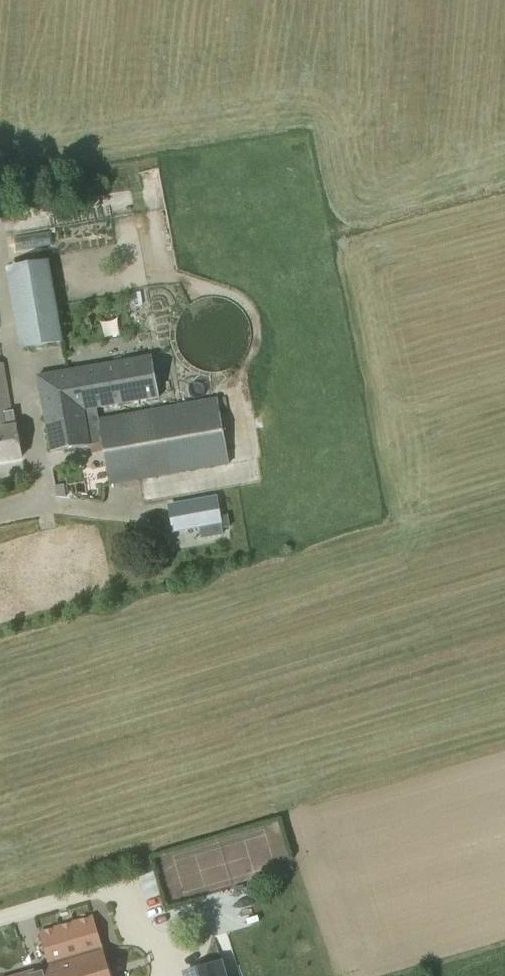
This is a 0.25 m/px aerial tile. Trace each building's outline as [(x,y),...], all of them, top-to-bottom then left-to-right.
[(63,344),(49,261),(6,269),(20,351),(63,344)] [(255,329),(255,328),(255,320),(252,313),(248,306),(243,299),(237,295),(229,291),(221,289),(215,289),(207,290),(200,293),(194,296),(188,301),(184,307),(180,314),(178,322),(178,329),(179,338),(181,344),(185,350),(190,356),(197,361),(205,365),(212,366),(218,367),(226,366),(233,363),(239,359),(244,356),(248,350),(252,343),(255,336),(255,329)] [(53,452),(93,445),(104,443),(111,485),(231,464),(220,400),(101,420),(99,409),(159,398),(152,357),(40,377),(53,452)] [(23,457),(18,425),(13,426),(3,364),(0,365),(0,461),(23,457)] [(24,478),(23,462),(0,463),(0,470),(0,480),(24,478)] [(216,498),(172,506),(177,531),(203,526),(205,538),(223,535),(222,528),(220,518),(216,498)] [(228,516),(220,518),(222,528),(230,527),(228,516)] [(40,969),(41,971),(23,975),(112,975),(95,917),(39,934),(48,966),(40,969)] [(188,975),(227,975),(222,961),(186,972),(188,975)]
